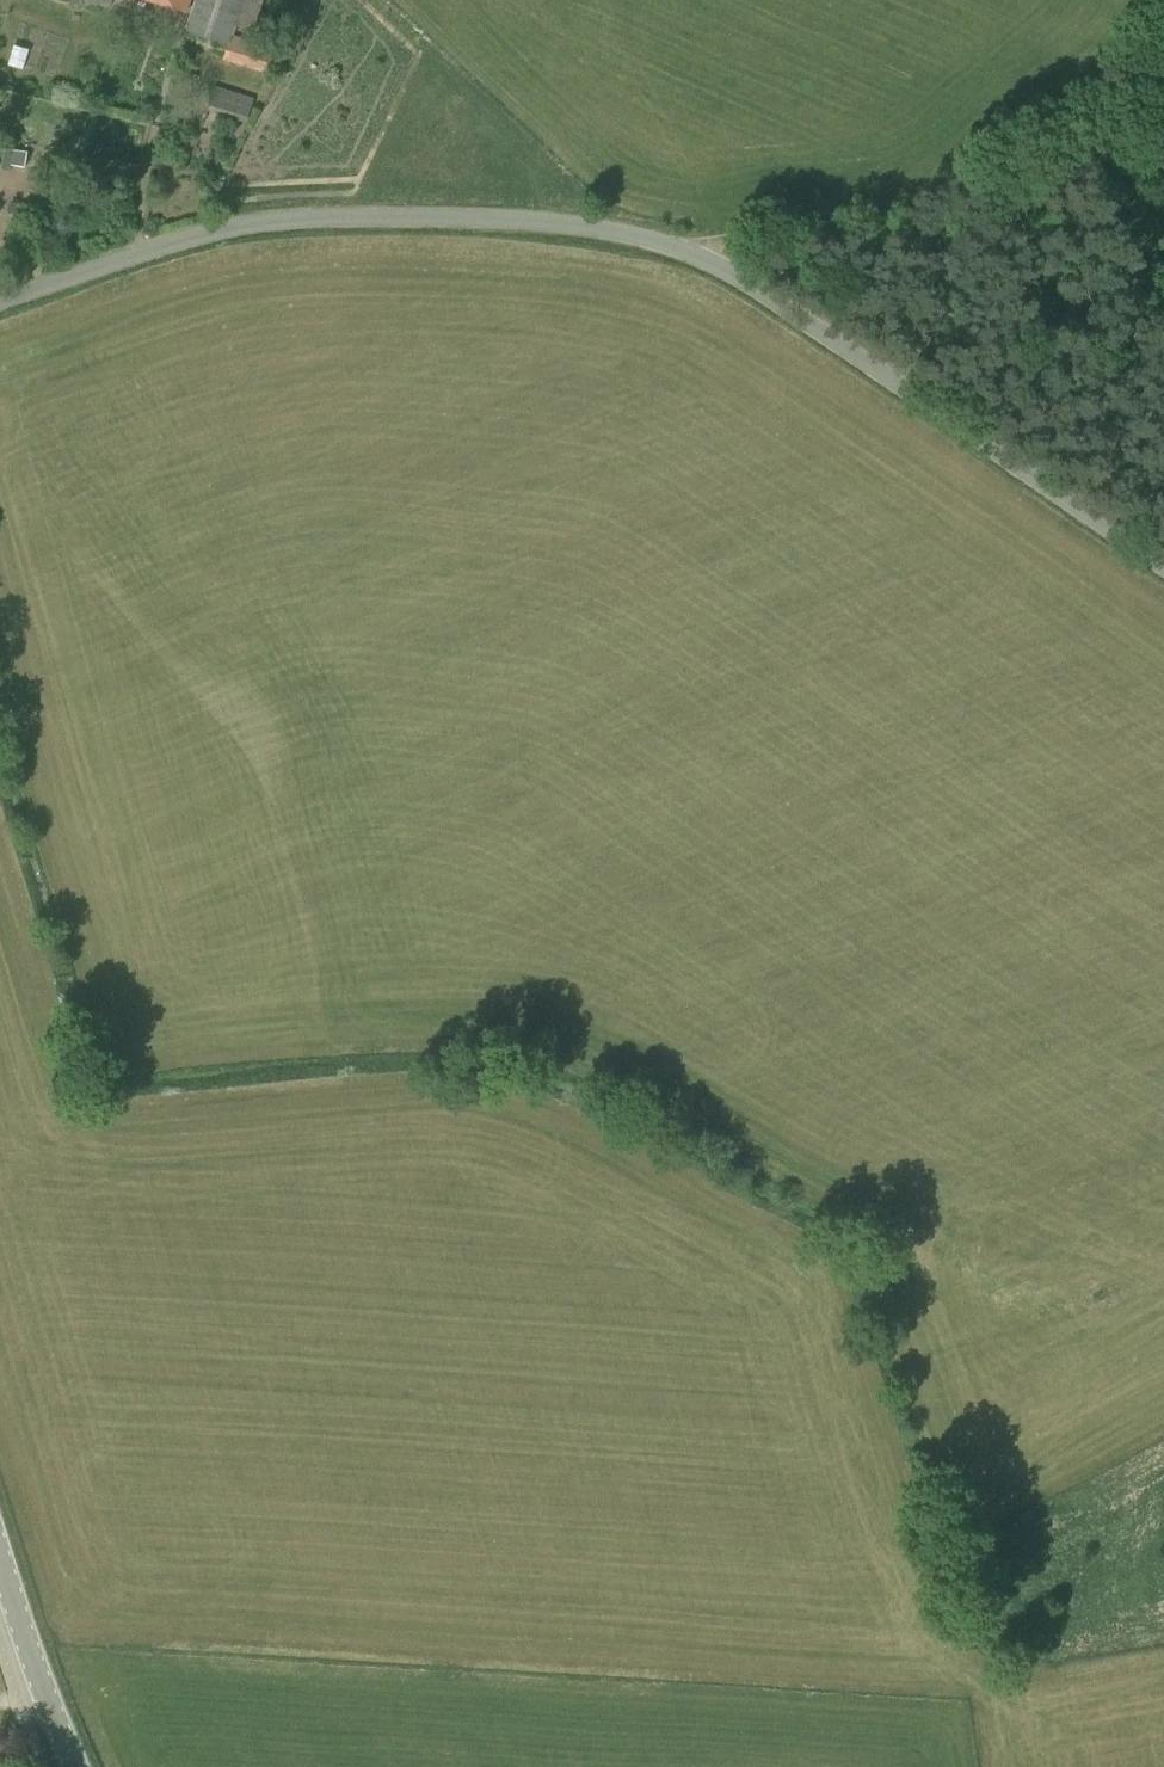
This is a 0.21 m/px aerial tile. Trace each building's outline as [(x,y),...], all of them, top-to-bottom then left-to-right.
[(189,0),(151,0),(186,12),(189,0)] [(263,0),(196,0),(186,31),(229,44),(225,58),(271,72),(278,49),(233,36),(236,25),(253,31),(263,0)] [(247,122),(254,98),(215,86),(207,109),(247,122)]
